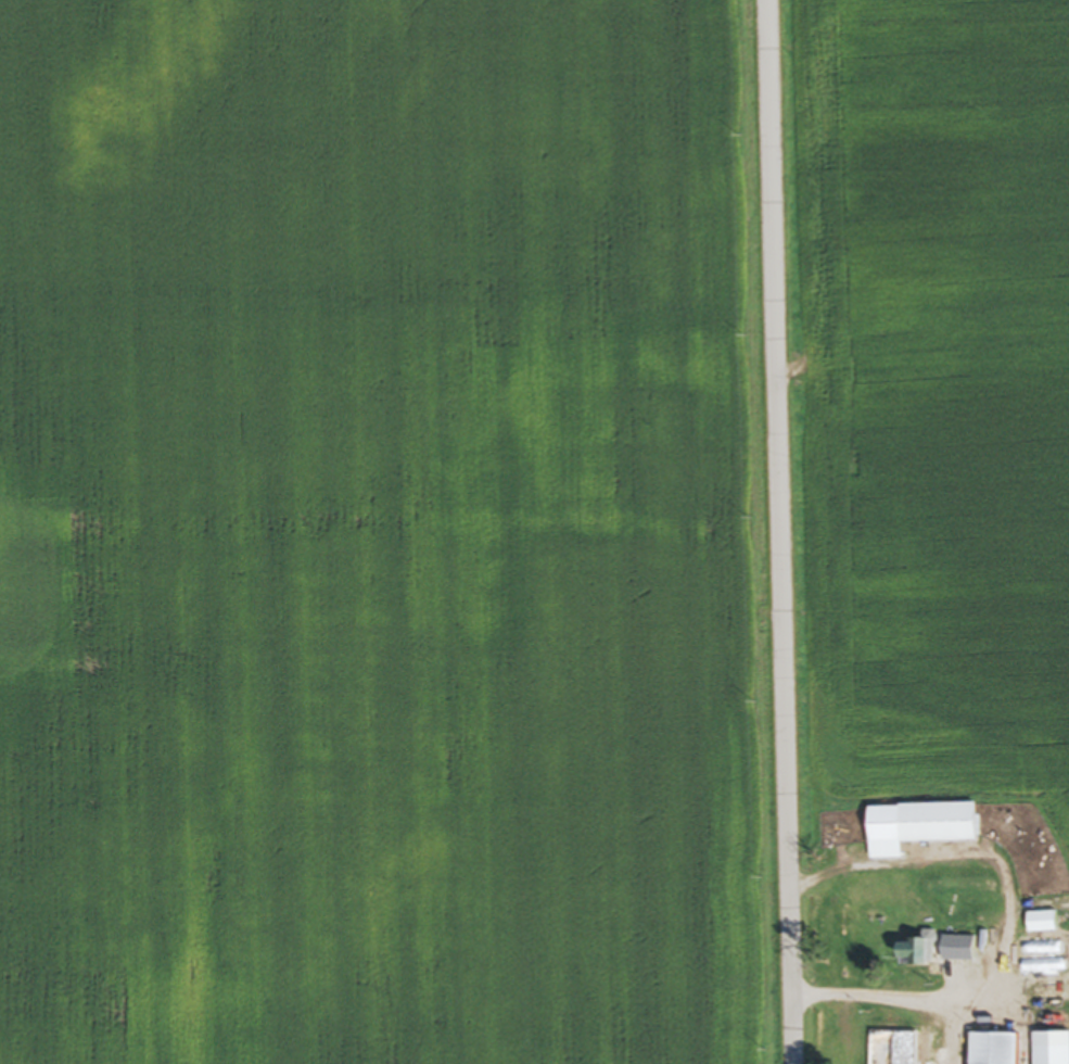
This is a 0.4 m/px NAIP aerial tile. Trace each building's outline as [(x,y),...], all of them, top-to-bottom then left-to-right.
[(980,844),(980,807),(872,807),(873,845),(980,844)] [(937,967),(937,933),(924,933),(924,944),(903,944),(903,967),(937,967)] [(944,960),(962,961),(963,941),(944,940),(944,960)] [(902,1034),(902,1063),(929,1063),(929,1034),(902,1034)] [(970,1061),(970,1035),(948,1035),(948,1061),(970,1061)] [(1037,1035),(1037,1063),(1068,1063),(1068,1035),(1037,1035)] [(1020,1036),(973,1036),(973,1063),(1020,1063),(1020,1036)]
